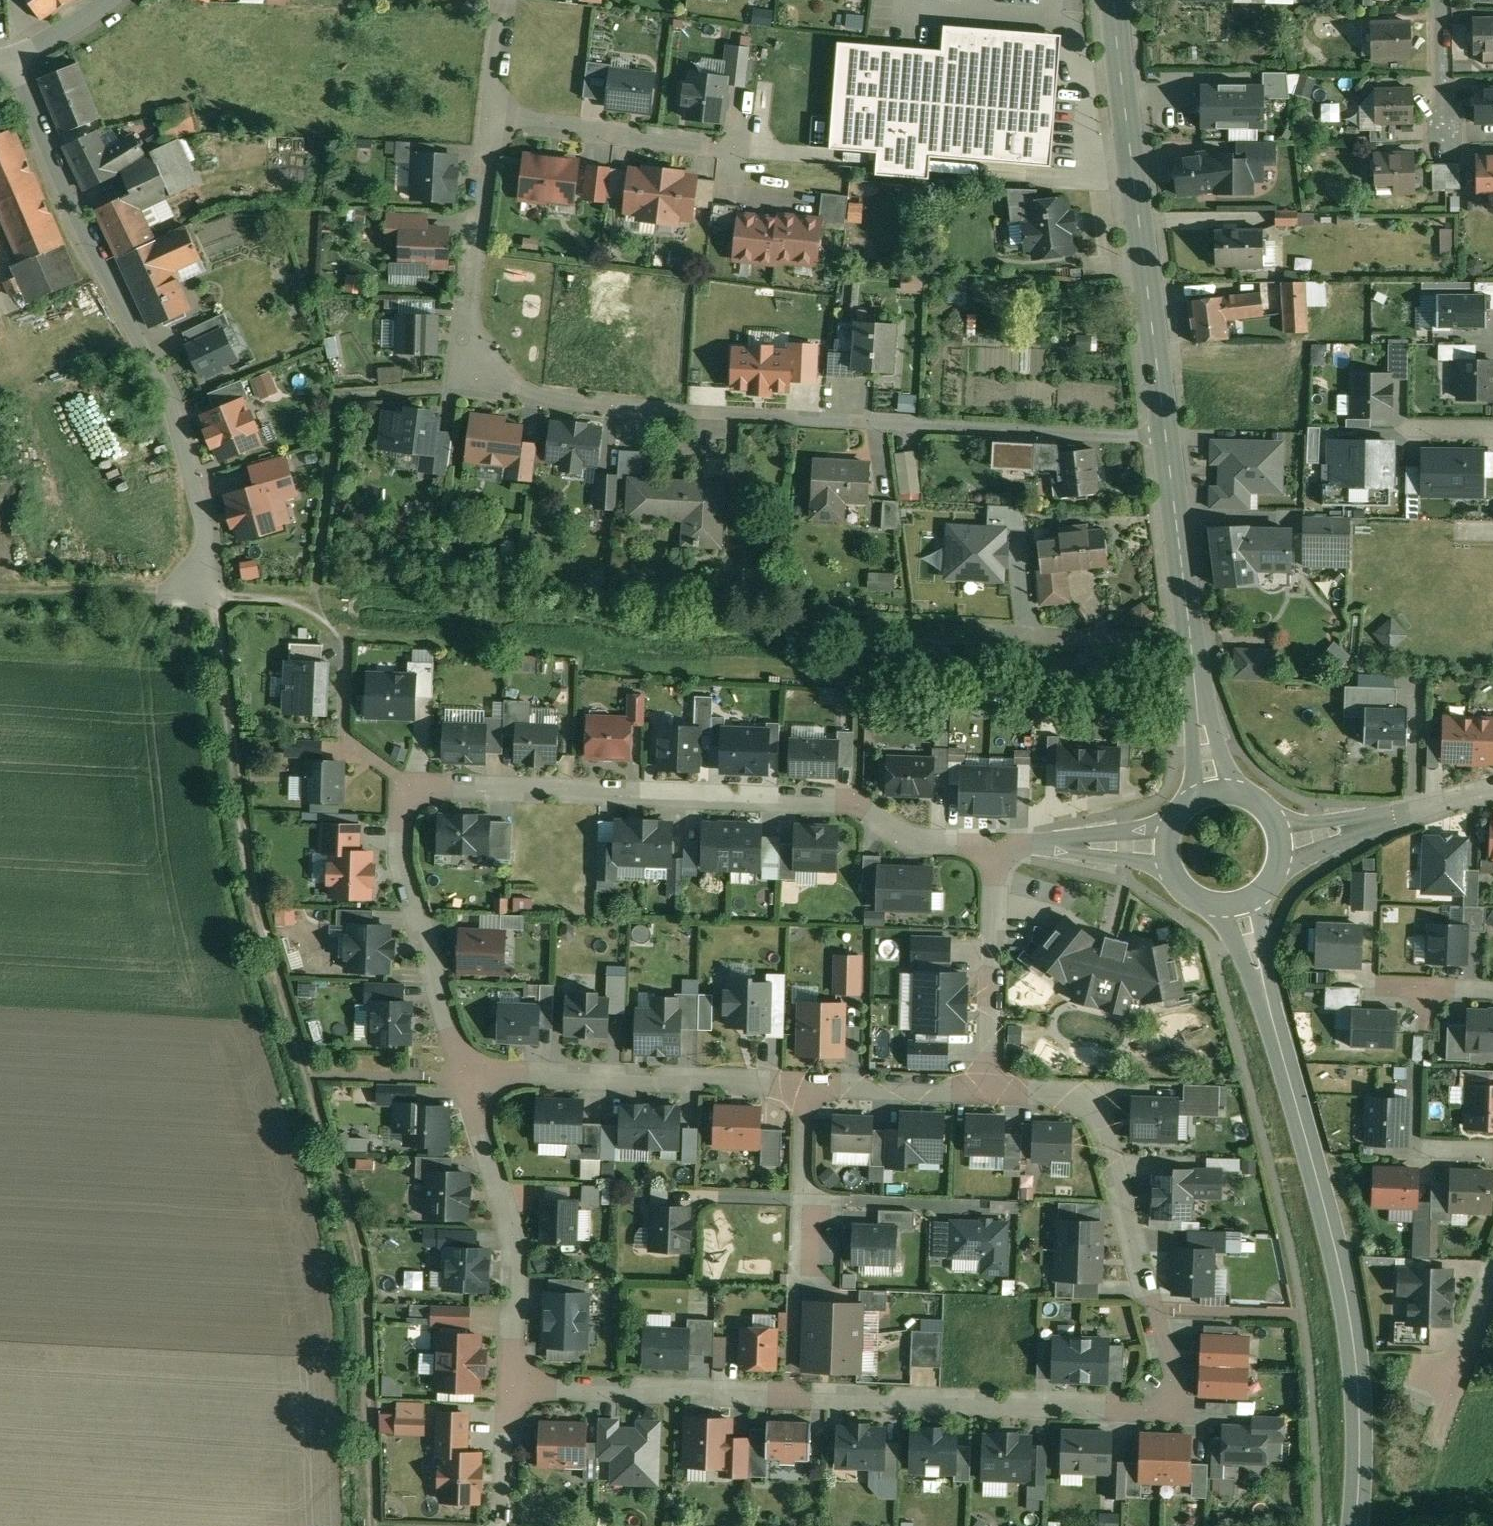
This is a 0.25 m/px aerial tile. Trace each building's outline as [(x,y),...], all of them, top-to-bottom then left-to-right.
[(42,20),(71,0),(28,0),(42,20)] [(1475,20),(1476,52),(1484,52),(1484,64),(1492,63),(1492,20),(1475,20)] [(1412,56),(1412,23),(1374,24),(1374,59),(1395,59),(1395,56),(1412,56)] [(943,51),(838,43),(830,148),(877,151),(875,174),(928,178),(929,156),(1050,165),(1060,37),(944,27),(943,51)] [(728,47),(724,79),(728,79),(727,84),(745,86),(749,50),(728,47)] [(624,68),(626,59),(606,56),(605,65),(624,68)] [(79,64),(42,78),(49,97),(61,92),(65,103),(77,95),(74,87),(86,82),(79,64)] [(610,69),(613,70),(613,67),(589,64),(584,99),(606,101),(610,69)] [(613,70),(610,69),(606,101),(605,107),(650,113),(655,75),(613,70)] [(691,75),(685,121),(722,126),(727,84),(728,79),(724,79),(691,75)] [(77,95),(65,103),(61,92),(49,97),(62,133),(99,119),(86,82),(74,87),(77,95)] [(1266,85),(1201,84),(1201,129),(1265,129),(1266,85)] [(1413,122),(1413,89),(1377,90),(1377,123),(1413,122)] [(1476,89),(1477,123),(1492,123),(1492,89),(1476,89)] [(164,142),(156,119),(142,124),(151,147),(164,142)] [(0,136),(0,187),(33,173),(15,129),(0,136)] [(134,136),(108,151),(98,131),(67,147),(87,190),(119,174),(118,172),(121,170),(146,155),(134,136)] [(276,137),(275,155),(308,155),(309,138),(276,137)] [(435,144),(399,142),(399,160),(416,161),(417,154),(435,155),(435,144)] [(1276,142),(1240,142),(1240,161),(1264,161),(1264,162),(1275,162),(1276,142)] [(146,155),(121,170),(133,195),(141,210),(152,204),(173,194),(152,151),(146,155)] [(1414,155),(1398,155),(1398,153),(1377,154),(1377,152),(1376,152),(1377,185),(1379,185),(1379,184),(1396,183),(1396,193),(1399,193),(1399,191),(1415,191),(1415,193),(1417,193),(1416,152),(1414,152),(1414,155)] [(1197,157),(1175,160),(1179,195),(1216,190),(1217,190),(1213,155),(1213,153),(1197,155),(1197,157)] [(435,155),(417,154),(416,161),(416,169),(413,169),(412,185),(415,185),(414,198),(454,200),(455,187),(458,187),(459,170),(456,170),(457,156),(435,155)] [(578,161),(527,155),(522,197),(537,198),(541,203),(551,204),(556,201),(573,203),(578,161)] [(1240,161),(1226,161),(1226,155),(1213,155),(1217,190),(1216,190),(1216,193),(1253,193),(1253,180),(1263,180),(1264,162),(1264,161),(1240,161)] [(1477,157),(1479,192),(1492,191),(1492,156),(1477,157)] [(611,169),(589,167),(586,199),(607,201),(608,196),(611,169)] [(632,171),(611,168),(611,169),(608,196),(628,199),(632,171)] [(646,172),(632,170),(628,199),(627,211),(640,213),(640,219),(659,221),(665,171),(646,169),(646,172)] [(683,173),(665,171),(659,221),(678,223),(678,217),(692,219),(693,206),(697,179),(697,178),(683,176),(683,173)] [(0,187),(0,209),(16,248),(57,231),(33,173),(0,187)] [(717,181),(697,179),(693,206),(714,209),(714,203),(717,181)] [(1040,202),(1037,190),(1009,189),(1012,221),(1024,220),(1027,248),(1035,247),(1036,258),(1068,254),(1066,243),(1071,243),(1065,199),(1040,202)] [(849,196),(823,193),(820,220),(821,220),(821,221),(846,224),(849,196)] [(173,194),(152,204),(167,236),(188,226),(186,221),(173,194)] [(133,195),(98,212),(115,248),(131,240),(130,236),(140,231),(146,245),(156,241),(141,210),(133,195)] [(744,207),(714,203),(714,209),(712,226),(740,229),(741,214),(743,215),(744,207)] [(1299,211),(1277,211),(1277,225),(1299,225),(1299,211)] [(404,215),(388,214),(388,229),(404,229),(404,215)] [(743,215),(741,214),(740,229),(736,259),(777,264),(777,260),(776,260),(781,219),(780,219),(743,215)] [(820,220),(781,215),(780,219),(781,219),(776,260),(777,260),(816,265),(821,221),(821,220),(820,220)] [(448,230),(404,229),(403,265),(447,266),(448,230)] [(1438,229),(1437,253),(1448,253),(1449,230),(1438,229)] [(57,231),(16,248),(22,262),(63,245),(57,231)] [(140,231),(130,236),(131,240),(115,248),(120,258),(146,245),(140,231)] [(1265,270),(1264,231),(1217,232),(1217,268),(1238,267),(1238,270),(1265,270)] [(146,245),(120,258),(128,275),(143,268),(148,278),(173,266),(175,270),(202,258),(192,236),(164,248),(160,239),(156,241),(146,245)] [(173,266),(148,278),(143,268),(128,275),(152,327),(192,309),(175,270),(173,266)] [(901,296),(919,295),(918,273),(900,274),(901,296)] [(1307,282),(1283,282),(1284,315),(1308,314),(1307,282)] [(1474,295),(1485,295),(1485,310),(1492,310),(1492,283),(1474,283),(1474,295)] [(1262,291),(1190,301),(1195,343),(1230,339),(1227,321),(1265,316),(1262,291)] [(1432,311),(1432,333),(1451,333),(1451,328),(1486,328),(1485,310),(1485,295),(1474,295),(1437,296),(1437,311),(1432,311)] [(396,299),(396,313),(425,313),(425,300),(396,299)] [(182,333),(188,345),(224,329),(230,326),(224,314),(182,333)] [(435,315),(396,315),(397,355),(435,354),(435,315)] [(896,325),(858,322),(856,352),(854,370),(855,370),(893,372),(896,325)] [(188,345),(185,346),(200,379),(221,370),(220,367),(237,359),(224,329),(188,345)] [(322,339),(325,357),(334,356),(331,337),(322,339)] [(1389,371),(1389,378),(1408,378),(1408,346),(1389,345),(1389,371)] [(1458,361),(1475,361),(1475,345),(1439,345),(1438,360),(1458,361)] [(770,389),(788,390),(790,351),(772,350),(772,347),(752,346),(752,350),(734,349),(732,388),(749,389),(748,392),(770,393),(770,389)] [(856,352),(830,350),(827,376),(854,378),(855,370),(854,370),(856,352)] [(1458,361),(1457,401),(1492,402),(1492,361),(1475,361),(1458,361)] [(1350,371),(1350,418),(1389,418),(1389,407),(1392,407),(1392,384),(1389,384),(1389,378),(1389,371),(1350,371)] [(209,395),(215,411),(245,400),(248,399),(242,382),(209,395)] [(215,411),(202,416),(208,431),(205,432),(212,451),(214,450),(218,460),(261,444),(257,435),(261,433),(252,408),(248,409),(245,400),(215,411)] [(432,412),(409,410),(408,416),(386,413),(383,442),(400,444),(399,448),(429,452),(435,453),(437,434),(439,420),(431,419),(432,412)] [(523,427),(498,424),(499,418),(474,415),(468,460),(508,465),(518,466),(521,443),(523,427)] [(586,424),(570,422),(569,425),(553,423),(549,459),(565,461),(564,464),(581,466),(582,463),(598,465),(602,429),(586,427),(586,424)] [(1315,460),(1316,427),(1303,427),(1302,460),(1315,460)] [(454,436),(437,434),(435,453),(429,452),(427,469),(450,472),(454,436)] [(1283,442),(1210,439),(1209,465),(1217,466),(1217,487),(1209,486),(1209,508),(1249,509),(1250,492),(1281,493),(1283,442)] [(1391,441),(1331,441),(1331,483),(1322,483),(1322,506),(1390,506),(1391,441)] [(538,445),(521,443),(518,466),(508,465),(506,477),(534,480),(538,445)] [(1037,444),(1011,443),(1009,469),(1036,470),(1037,444)] [(1095,449),(1059,453),(1058,445),(1037,444),(1036,470),(1037,470),(1037,468),(1059,469),(1060,479),(1053,479),(1055,497),(1062,496),(1062,497),(1098,493),(1095,468),(1097,468),(1095,449)] [(1485,450),(1421,449),(1421,467),(1421,494),(1421,496),(1484,497),(1484,478),(1485,452),(1485,450)] [(645,451),(621,450),(619,476),(619,478),(631,479),(643,479),(645,451)] [(1484,478),(1492,478),(1492,452),(1485,452),(1484,478)] [(250,466),(256,487),(262,486),(270,496),(285,500),(298,496),(287,456),(250,466)] [(856,463),(828,462),(828,461),(815,461),(813,498),(815,498),(813,516),(842,518),(842,517),(839,517),(840,499),(869,501),(871,464),(857,463),(856,463)] [(1421,494),(1421,467),(1406,467),(1406,493),(1421,494)] [(619,476),(599,475),(598,507),(617,508),(619,478),(619,476)] [(910,477),(900,478),(902,496),(912,495),(910,477)] [(643,479),(631,479),(629,516),(697,520),(696,545),(721,546),(725,484),(643,479)] [(256,487),(226,495),(229,510),(227,510),(232,528),(235,527),(238,541),(281,529),(280,525),(291,522),(285,500),(270,496),(262,486),(256,487)] [(899,501),(884,500),(882,528),(902,529),(899,501)] [(1350,519),(1305,518),(1305,565),(1350,566),(1350,519)] [(1106,531),(1089,533),(1088,524),(1059,527),(1061,543),(1040,544),(1043,569),(1064,568),(1064,570),(1066,569),(1109,565),(1106,531)] [(947,576),(1002,580),(1002,564),(1006,564),(1006,545),(1003,545),(1004,530),(949,526),(947,576)] [(1291,528),(1250,527),(1212,528),(1219,586),(1257,584),(1256,578),(1290,579),(1291,528)] [(235,579),(254,578),(253,561),(234,562),(235,579)] [(1043,569),(1040,570),(1044,604),(1069,601),(1066,569),(1064,570),(1064,568),(1043,569)] [(891,588),(891,573),(866,573),(866,589),(891,588)] [(1373,628),(1386,648),(1404,637),(1391,617),(1373,628)] [(1332,641),(1319,653),(1334,667),(1346,655),(1332,641)] [(324,645),(291,644),(290,662),(323,664),(324,645)] [(290,662),(288,712),(325,714),(327,664),(290,662)] [(435,663),(410,662),(409,676),(417,676),(416,697),(434,698),(435,663)] [(409,676),(370,674),(369,697),(379,708),(378,716),(400,717),(409,708),(415,708),(416,697),(417,676),(409,676)] [(1365,709),(1396,709),(1397,688),(1345,687),(1344,717),(1365,718),(1365,709)] [(646,696),(631,695),(630,719),(631,720),(631,724),(645,724),(646,696)] [(714,697),(696,696),(695,728),(701,728),(701,732),(713,733),(713,717),(714,697)] [(522,701),(506,700),(505,718),(504,736),(518,737),(519,726),(521,726),(522,701)] [(1365,718),(1364,745),(1378,745),(1378,751),(1392,752),(1392,746),(1406,746),(1407,710),(1396,709),(1365,709),(1365,718)] [(505,718),(486,717),(485,726),(487,726),(486,753),(504,754),(504,736),(505,718)] [(726,718),(713,717),(713,733),(712,747),(724,747),(725,729),(726,729),(726,718)] [(1475,719),(1446,718),(1445,760),(1464,760),(1464,762),(1474,763),(1475,719)] [(630,719),(610,719),(606,723),(590,722),(589,756),(630,758),(631,724),(631,720),(630,719)] [(1475,719),(1474,763),(1483,763),(1483,761),(1492,761),(1492,720),(1475,719)] [(781,723),(768,723),(768,731),(769,731),(768,753),(780,753),(781,723)] [(542,725),(530,724),(528,726),(521,726),(519,726),(518,737),(518,760),(531,760),(531,764),(543,765),(543,761),(556,761),(558,728),(544,727),(542,725)] [(485,726),(447,725),(445,761),(485,762),(486,753),(487,726),(485,726)] [(695,728),(661,727),(658,727),(657,752),(660,753),(659,769),(699,770),(701,732),(701,728),(695,728)] [(726,729),(725,729),(724,747),(723,771),(767,773),(768,753),(769,731),(768,731),(726,729)] [(855,733),(843,733),(843,744),(854,744),(855,733)] [(1062,736),(1049,736),(1048,764),(1060,764),(1061,748),(1062,748),(1062,736)] [(1132,739),(1119,738),(1119,750),(1120,750),(1119,766),(1131,767),(1132,739)] [(1441,738),(1429,738),(1429,748),(1440,748),(1441,738)] [(322,740),(290,739),(289,755),(321,756),(322,740)] [(839,743),(793,742),(791,774),(837,775),(838,765),(839,744),(839,743)] [(843,744),(839,744),(838,765),(854,766),(854,744),(843,744)] [(950,749),(934,748),(933,760),(934,761),(934,784),(949,785),(950,749)] [(1062,748),(1061,748),(1060,764),(1059,789),(1079,789),(1079,791),(1089,792),(1090,749),(1062,748)] [(1440,748),(1429,748),(1428,767),(1440,768),(1440,748)] [(1119,750),(1090,749),(1089,792),(1098,792),(1098,790),(1118,791),(1119,766),(1120,750),(1119,750)] [(933,760),(890,759),(889,778),(888,779),(889,779),(887,781),(887,789),(891,794),(900,794),(901,793),(902,793),(918,793),(927,785),(934,785),(934,784),(934,761),(933,760)] [(343,763),(309,762),(308,800),(341,801),(343,763)] [(1018,771),(963,769),(961,812),(980,813),(983,816),(994,816),(997,813),(1017,814),(1018,771)] [(476,816),(456,816),(456,817),(442,817),(441,851),(454,851),(459,855),(464,856),(470,855),(475,852),(489,852),(490,822),(490,819),(476,818),(476,816)] [(640,823),(618,822),(617,844),(616,862),(618,862),(630,862),(630,864),(646,865),(648,820),(640,820),(640,823)] [(673,824),(658,823),(658,821),(648,820),(646,865),(647,865),(647,863),(671,864),(671,859),(673,824)] [(514,823),(490,822),(489,852),(488,859),(494,859),(495,846),(513,847),(514,823)] [(727,826),(706,825),(704,867),(732,868),(734,824),(727,823),(727,826)] [(360,826),(323,824),(322,853),(324,853),(324,847),(341,848),(341,865),(331,865),(330,883),(334,883),(333,896),(370,898),(371,884),(375,885),(376,867),(372,866),(372,853),(359,853),(360,826)] [(762,827),(740,826),(740,824),(734,824),(732,868),(760,869),(761,858),(761,837),(762,827)] [(838,828),(798,826),(797,844),(796,868),(797,868),(837,869),(837,856),(845,849),(838,841),(838,828)] [(781,838),(761,837),(761,858),(764,858),(781,859),(781,843),(781,838)] [(1468,839),(1426,837),(1424,892),(1465,893),(1466,893),(1467,869),(1468,839)] [(699,841),(687,841),(686,865),(698,865),(699,841)] [(617,844),(599,843),(598,879),(617,880),(618,862),(616,862),(617,844)] [(797,844),(781,843),(781,859),(780,879),(797,880),(797,868),(796,868),(797,844)] [(513,847),(495,846),(494,859),(512,860),(513,847)] [(882,856),(865,855),(863,891),(879,892),(880,867),(882,867),(882,856)] [(781,859),(764,858),(764,878),(780,879),(781,859)] [(684,859),(671,859),(671,864),(670,882),(683,882),(684,859)] [(686,865),(685,865),(684,875),(698,875),(698,865),(686,865)] [(882,867),(880,867),(879,892),(879,907),(929,909),(929,893),(932,893),(933,869),(882,867)] [(1480,870),(1467,869),(1466,893),(1465,893),(1465,905),(1479,906),(1480,870)] [(1376,874),(1356,874),(1355,907),(1375,908),(1376,874)] [(683,882),(670,882),(670,894),(683,894),(684,882),(683,882)] [(530,909),(530,898),(511,897),(511,909),(530,909)] [(507,900),(498,899),(497,912),(506,913),(507,900)] [(1479,906),(1465,905),(1464,925),(1467,926),(1467,932),(1486,932),(1487,906),(1479,906)] [(346,925),(371,926),(372,912),(337,911),(337,925),(346,925)] [(885,912),(867,912),(867,924),(885,925),(885,912)] [(518,915),(502,915),(502,929),(517,929),(518,915)] [(1040,948),(1033,957),(1064,983),(1067,980),(1078,983),(1073,1002),(1129,1017),(1134,998),(1144,1001),(1144,1004),(1184,998),(1175,944),(1135,951),(1137,965),(1126,963),(1130,944),(1108,939),(1104,958),(1087,955),(1098,941),(1067,915),(1051,935),(1040,948)] [(1464,925),(1431,924),(1430,946),(1433,946),(1432,963),(1466,964),(1467,932),(1467,926),(1464,925)] [(371,926),(346,925),(344,975),(391,977),(392,958),(395,959),(395,940),(391,940),(392,927),(371,926)] [(1363,927),(1324,925),(1322,953),(1317,953),(1317,966),(1331,966),(1331,962),(1361,963),(1363,927)] [(1040,948),(1051,935),(1043,928),(1037,927),(1032,942),(1040,948)] [(505,934),(462,932),(461,969),(504,971),(505,934)] [(950,939),(914,938),(914,962),(920,962),(950,963),(950,939)] [(836,956),(835,994),(860,995),(862,957),(836,956)] [(950,963),(920,962),(920,972),(950,973),(950,963)] [(920,972),(919,972),(918,1002),(967,1003),(968,988),(964,988),(964,973),(950,973),(920,972)] [(767,1034),(770,1034),(770,1004),(770,984),(754,984),(754,981),(727,981),(727,991),(724,991),(724,1017),(727,1017),(726,1030),(747,1030),(747,1034),(767,1034)] [(370,1003),(404,1004),(405,985),(366,984),(365,1003),(370,1003)] [(555,985),(541,985),(541,1001),(545,1002),(545,1007),(555,1007),(555,985)] [(599,992),(579,991),(579,996),(567,996),(565,1035),(581,1036),(580,1037),(594,1038),(595,1036),(609,1037),(611,998),(599,997),(599,992)] [(682,1012),(681,1030),(698,1031),(699,996),(677,995),(677,999),(679,999),(679,1012),(682,1012)] [(637,1010),(635,1055),(680,1057),(681,1030),(682,1012),(679,1012),(679,999),(677,999),(654,998),(653,1011),(637,1010)] [(967,1003),(918,1002),(918,1031),(948,1032),(962,1032),(963,1018),(967,1018),(967,1003)] [(370,1003),(369,1045),(411,1047),(412,1005),(404,1004),(370,1003)] [(785,1004),(770,1004),(770,1034),(767,1034),(767,1038),(784,1039),(785,1004)] [(541,1007),(501,1005),(500,1022),(496,1026),(496,1033),(499,1037),(499,1040),(539,1041),(541,1007)] [(844,1005),(799,1005),(798,1057),(844,1058),(844,1005)] [(1355,1011),(1354,1051),(1399,1052),(1400,1012),(1355,1011)] [(1471,1012),(1471,1025),(1470,1049),(1471,1049),(1492,1050),(1492,1013),(1471,1012)] [(1471,1025),(1449,1024),(1447,1060),(1471,1061),(1471,1049),(1470,1049),(1471,1025)] [(948,1032),(918,1031),(918,1041),(948,1042),(948,1032)] [(918,1041),(912,1041),(911,1065),(947,1066),(948,1042),(918,1041)] [(1462,1069),(1461,1086),(1471,1086),(1471,1085),(1492,1086),(1492,1070),(1462,1069)] [(1471,1085),(1471,1086),(1470,1105),(1466,1109),(1466,1123),(1469,1127),(1492,1128),(1492,1086),(1471,1085)] [(1185,1102),(1181,1102),(1180,1116),(1220,1117),(1221,1087),(1185,1086),(1185,1102)] [(394,1087),(380,1087),(380,1103),(393,1103),(394,1087)] [(1135,1097),(1133,1139),(1179,1141),(1180,1116),(1181,1102),(1181,1098),(1135,1097)] [(1408,1099),(1370,1097),(1370,1112),(1367,1115),(1366,1124),(1369,1127),(1369,1144),(1406,1145),(1408,1099)] [(584,1102),(539,1100),(538,1139),(569,1140),(582,1141),(583,1123),(584,1102)] [(417,1104),(398,1103),(397,1130),(408,1131),(408,1144),(447,1145),(448,1107),(417,1106),(417,1104)] [(643,1104),(630,1104),(630,1106),(622,1106),(620,1145),(638,1146),(638,1148),(662,1149),(662,1147),(680,1148),(682,1108),(673,1107),(673,1105),(660,1105),(660,1107),(643,1106),(643,1104)] [(761,1109),(717,1107),(716,1143),(721,1143),(725,1147),(734,1147),(738,1144),(760,1145),(761,1129),(761,1109)] [(944,1115),(904,1114),(903,1131),(902,1159),(903,1159),(925,1160),(925,1153),(942,1154),(944,1115)] [(1006,1117),(969,1116),(968,1152),(1004,1153),(1006,1117)] [(874,1119),(835,1117),(834,1148),(871,1149),(873,1149),(873,1130),(874,1119)] [(603,1124),(583,1123),(582,1141),(569,1140),(568,1158),(602,1159),(602,1158),(602,1145),(603,1125),(603,1124)] [(1035,1123),(1023,1123),(1022,1158),(1034,1158),(1035,1123)] [(1072,1126),(1050,1125),(1050,1123),(1035,1123),(1034,1158),(1034,1159),(1035,1159),(1038,1162),(1050,1162),(1053,1160),(1071,1160),(1072,1126)] [(616,1126),(603,1125),(602,1145),(616,1145),(616,1126)] [(699,1129),(686,1129),(685,1148),(698,1149),(699,1129)] [(783,1130),(761,1129),(760,1145),(762,1145),(762,1165),(782,1166),(783,1130)] [(887,1130),(873,1130),(873,1149),(871,1149),(871,1166),(886,1166),(887,1130)] [(903,1131),(887,1130),(886,1166),(903,1167),(903,1159),(902,1159),(903,1131)] [(363,1149),(363,1136),(337,1136),(337,1149),(363,1149)] [(616,1145),(602,1145),(602,1158),(615,1159),(616,1145)] [(698,1149),(685,1148),(684,1161),(698,1161),(698,1149)] [(453,1157),(418,1156),(417,1178),(428,1179),(429,1172),(453,1173),(453,1157)] [(1228,1158),(1208,1158),(1208,1170),(1222,1171),(1228,1171),(1228,1158)] [(1238,1159),(1228,1158),(1228,1171),(1238,1171),(1238,1159)] [(1417,1170),(1377,1169),(1376,1204),(1416,1206),(1417,1170)] [(1176,1176),(1156,1175),(1155,1217),(1192,1218),(1192,1196),(1222,1197),(1222,1171),(1208,1170),(1176,1170),(1176,1176)] [(1490,1173),(1470,1173),(1469,1172),(1453,1171),(1453,1184),(1452,1210),(1453,1210),(1454,1209),(1456,1208),(1470,1208),(1473,1212),(1488,1212),(1490,1211),(1491,1211),(1492,1173),(1491,1172),(1490,1173)] [(453,1173),(429,1172),(428,1179),(428,1193),(424,1197),(424,1208),(427,1212),(427,1216),(467,1217),(468,1204),(470,1204),(471,1187),(468,1187),(469,1173),(453,1173)] [(1453,1184),(1433,1183),(1431,1219),(1453,1220),(1453,1210),(1452,1210),(1453,1184)] [(597,1185),(583,1185),(583,1202),(597,1202),(597,1185)] [(578,1201),(544,1199),(542,1241),(560,1242),(563,1239),(576,1240),(578,1201)] [(1060,1202),(1059,1221),(1077,1221),(1078,1203),(1060,1202)] [(690,1208),(654,1207),(652,1249),(688,1250),(689,1238),(691,1238),(692,1221),(689,1221),(690,1208)] [(916,1211),(880,1210),(879,1227),(897,1228),(897,1227),(897,1229),(915,1229),(916,1211)] [(1008,1224),(936,1221),(934,1257),(952,1258),(952,1256),(984,1257),(984,1272),(1006,1273),(1008,1224)] [(1077,1221),(1059,1221),(1058,1250),(1102,1251),(1103,1236),(1102,1236),(1102,1222),(1077,1221)] [(879,1227),(855,1226),(854,1261),(896,1263),(897,1229),(897,1228),(879,1227)] [(1431,1228),(1416,1228),(1415,1258),(1430,1258),(1431,1228)] [(477,1230),(441,1229),(441,1249),(445,1249),(445,1248),(477,1249),(477,1230)] [(1226,1231),(1190,1230),(1189,1249),(1214,1250),(1214,1251),(1226,1251),(1226,1232),(1226,1231)] [(1242,1232),(1226,1232),(1226,1251),(1242,1252),(1242,1232)] [(1166,1291),(1174,1291),(1175,1244),(1166,1244),(1166,1291)] [(477,1249),(445,1248),(445,1249),(444,1266),(448,1270),(447,1289),(487,1290),(487,1278),(489,1278),(490,1262),(488,1262),(489,1249),(477,1249)] [(1189,1249),(1177,1248),(1175,1293),(1212,1294),(1214,1251),(1214,1250),(1189,1249)] [(1102,1251),(1058,1250),(1057,1279),(1075,1279),(1100,1280),(1101,1266),(1102,1266),(1102,1251)] [(1415,1258),(1397,1257),(1396,1270),(1402,1270),(1402,1269),(1432,1270),(1432,1258),(1415,1258)] [(1432,1270),(1402,1269),(1402,1270),(1401,1293),(1411,1293),(1410,1321),(1410,1322),(1432,1323),(1450,1323),(1450,1298),(1452,1298),(1453,1280),(1451,1280),(1451,1271),(1432,1270)] [(569,1279),(551,1279),(550,1292),(569,1293),(569,1279)] [(587,1280),(569,1279),(569,1293),(586,1293),(587,1280)] [(1075,1279),(1057,1279),(1057,1297),(1074,1298),(1075,1279)] [(889,1291),(861,1289),(860,1303),(862,1303),(861,1310),(888,1311),(889,1291)] [(550,1292),(547,1292),(546,1319),(588,1320),(589,1293),(586,1293),(569,1293),(550,1292)] [(860,1303),(809,1302),(806,1370),(859,1372),(861,1310),(862,1303),(860,1303)] [(471,1306),(434,1305),(434,1325),(470,1327),(471,1306)] [(588,1320),(546,1319),(545,1346),(549,1346),(567,1347),(585,1347),(587,1347),(588,1320)] [(716,1320),(689,1319),(688,1331),(690,1331),(689,1354),(715,1355),(716,1320)] [(1432,1323),(1410,1322),(1410,1321),(1396,1321),(1395,1344),(1431,1345),(1432,1323)] [(1225,1326),(1205,1325),(1205,1336),(1225,1337),(1225,1326)] [(1236,1326),(1225,1326),(1225,1337),(1236,1337),(1236,1326)] [(778,1329),(743,1328),(743,1335),(741,1338),(741,1344),(743,1346),(742,1368),(776,1369),(778,1329)] [(688,1331),(647,1330),(645,1364),(688,1366),(689,1354),(690,1331),(688,1331)] [(944,1331),(927,1331),(927,1342),(913,1341),(911,1366),(942,1367),(944,1331)] [(480,1335),(441,1334),(439,1389),(478,1390),(479,1374),(486,1374),(487,1352),(480,1352),(480,1335)] [(1205,1336),(1203,1365),(1247,1367),(1249,1338),(1236,1337),(1225,1337),(1205,1336)] [(1082,1339),(1056,1338),(1055,1343),(1055,1360),(1054,1379),(1054,1380),(1081,1381),(1082,1339)] [(1109,1340),(1082,1339),(1081,1381),(1108,1382),(1108,1380),(1109,1360),(1109,1345),(1109,1340)] [(1055,1343),(1039,1342),(1039,1359),(1055,1360),(1055,1343)] [(1125,1345),(1109,1345),(1109,1360),(1125,1361),(1125,1345)] [(567,1347),(549,1346),(548,1360),(567,1361),(567,1347)] [(585,1347),(567,1347),(567,1361),(584,1361),(585,1347)] [(1055,1360),(1039,1359),(1038,1378),(1054,1379),(1055,1360)] [(1125,1361),(1109,1360),(1108,1380),(1124,1381),(1125,1361)] [(1247,1367),(1203,1365),(1202,1394),(1246,1396),(1247,1367)] [(388,1433),(421,1434),(421,1400),(388,1400),(388,1433)] [(1227,1403),(1207,1402),(1207,1413),(1227,1414),(1227,1403)] [(1238,1403),(1227,1403),(1227,1414),(1238,1414),(1238,1403)] [(468,1414),(440,1413),(439,1434),(468,1435),(468,1414)] [(1283,1416),(1255,1415),(1255,1429),(1267,1430),(1267,1431),(1283,1432),(1283,1416)] [(730,1419),(687,1418),(685,1465),(723,1466),(728,1466),(729,1438),(730,1419)] [(811,1422),(767,1420),(766,1429),(766,1458),(767,1458),(780,1458),(780,1462),(795,1463),(795,1459),(810,1460),(811,1422)] [(618,1422),(600,1421),(599,1444),(598,1457),(615,1457),(616,1429),(617,1429),(618,1422)] [(659,1423),(640,1422),(640,1430),(617,1429),(616,1429),(615,1457),(614,1481),(657,1483),(659,1423)] [(588,1424),(542,1423),(540,1465),(585,1467),(586,1466),(587,1443),(588,1424)] [(885,1429),(841,1427),(839,1466),(882,1467),(883,1467),(884,1442),(885,1429)] [(958,1432),(941,1431),(941,1427),(929,1427),(929,1431),(913,1430),(911,1470),(927,1471),(927,1475),(941,1475),(941,1471),(955,1472),(956,1472),(957,1445),(958,1432)] [(766,1429),(751,1428),(750,1439),(749,1472),(767,1472),(767,1458),(766,1458),(766,1429)] [(1255,1429),(1225,1428),(1224,1459),(1237,1460),(1240,1463),(1247,1463),(1250,1460),(1265,1461),(1267,1431),(1267,1430),(1255,1429)] [(1112,1433),(1064,1432),(1064,1448),(1060,1452),(1060,1465),(1063,1468),(1063,1470),(1109,1472),(1111,1472),(1111,1461),(1112,1433)] [(1017,1434),(1001,1433),(1001,1437),(987,1437),(985,1477),(1028,1479),(1029,1479),(1030,1447),(1031,1438),(1017,1438),(1017,1434)] [(468,1435),(439,1434),(439,1436),(445,1436),(444,1466),(442,1466),(441,1487),(443,1487),(443,1500),(479,1501),(480,1488),(481,1488),(482,1467),(480,1467),(481,1454),(467,1454),(468,1435)] [(1191,1436),(1143,1435),(1141,1480),(1190,1482),(1191,1436)] [(750,1439),(729,1438),(728,1466),(723,1466),(723,1474),(749,1475),(749,1472),(750,1439)] [(900,1443),(884,1442),(883,1467),(882,1467),(881,1478),(899,1479),(900,1443)] [(599,1444),(587,1443),(586,1466),(585,1467),(585,1479),(598,1480),(598,1457),(599,1444)] [(972,1446),(957,1445),(956,1472),(955,1472),(955,1481),(971,1482),(972,1446)] [(1048,1447),(1030,1447),(1029,1479),(1028,1479),(1028,1482),(1047,1483),(1048,1447)] [(1128,1462),(1111,1461),(1111,1472),(1109,1472),(1109,1497),(1127,1498),(1128,1462)]
